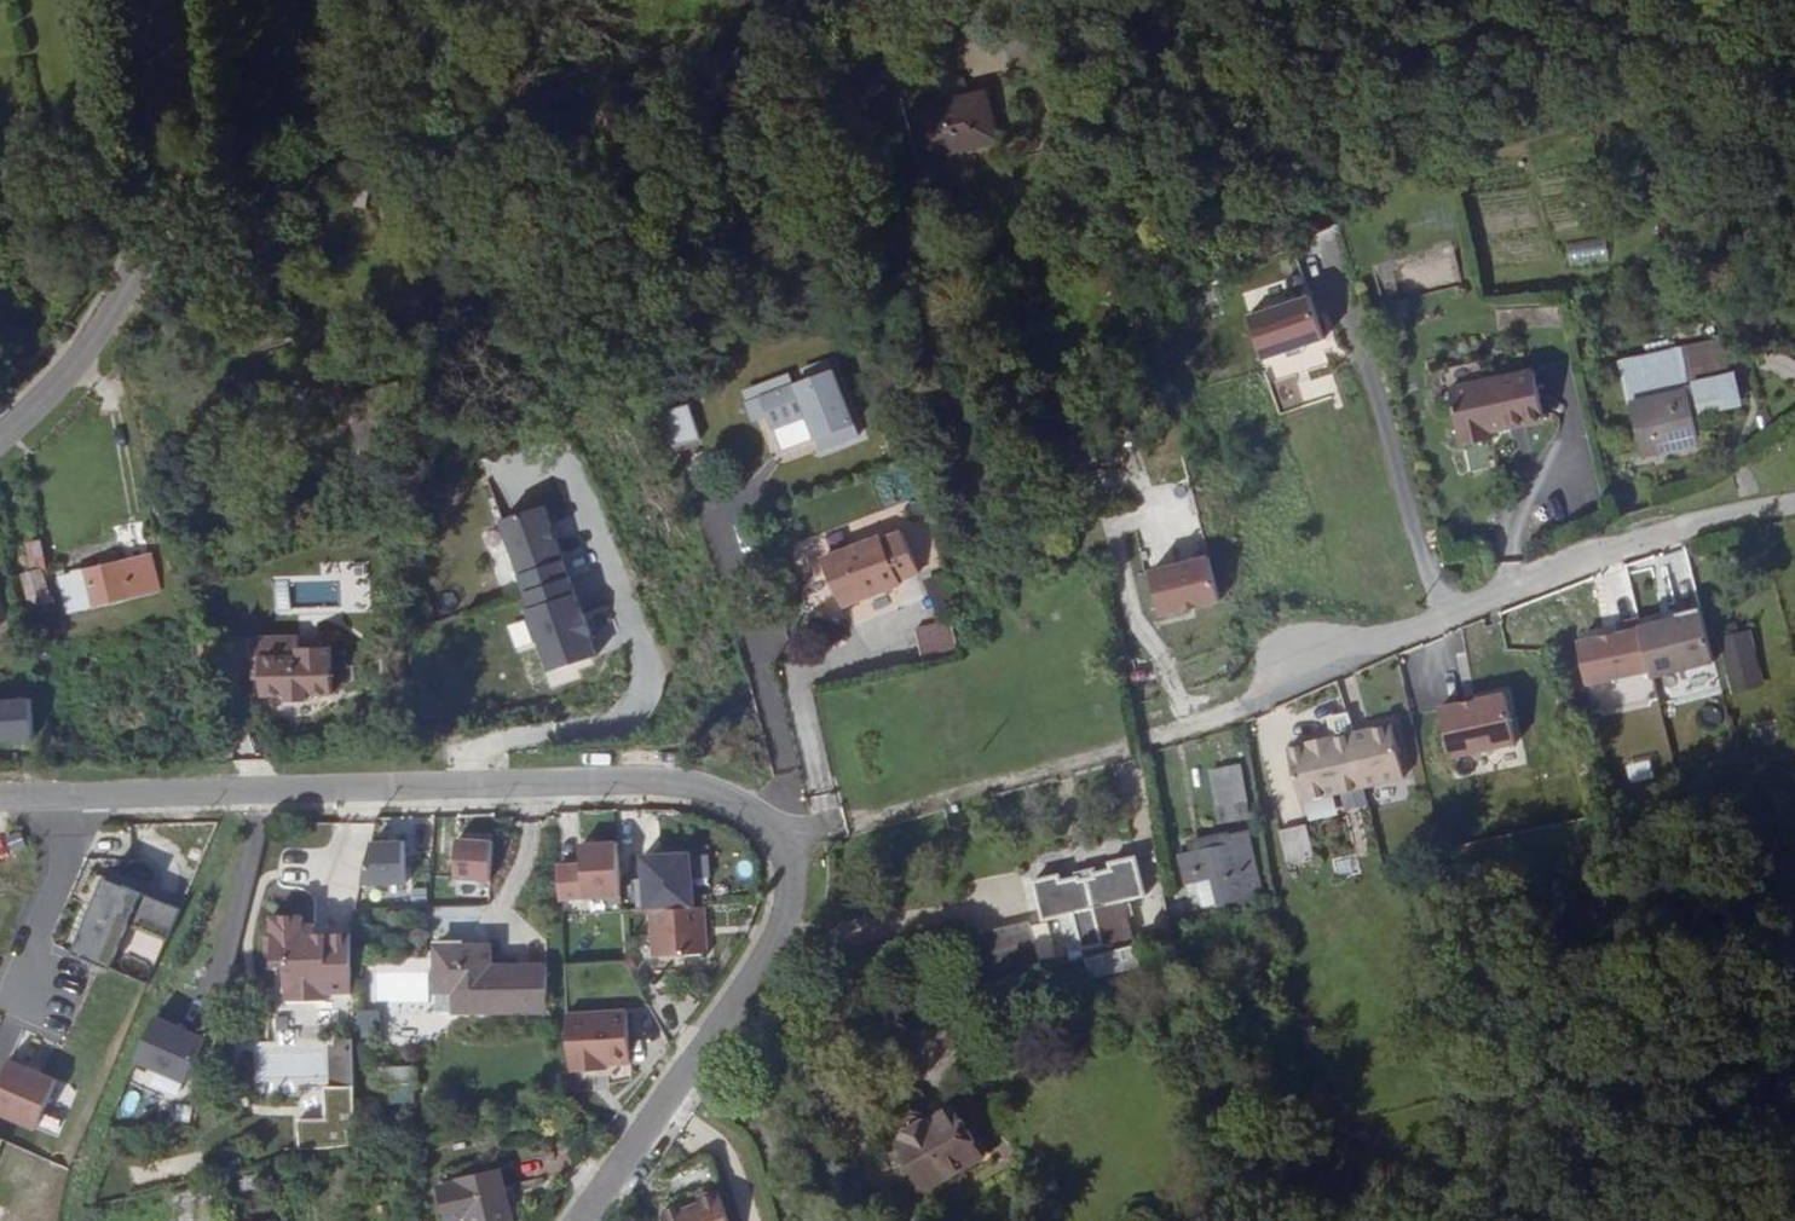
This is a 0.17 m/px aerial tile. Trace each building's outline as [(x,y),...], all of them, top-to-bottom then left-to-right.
[(909,98),(912,108),(962,96),(959,84),(909,98)] [(962,96),(912,108),(923,158),(994,138),(983,90),(962,96)] [(1567,264),(1607,259),(1604,238),(1565,243),(1567,264)] [(1310,297),(1248,318),(1264,364),(1326,343),(1310,297)] [(835,372),(794,387),(817,444),(857,428),(835,372)] [(1537,373),(1467,386),(1482,442),(1492,440),(1490,430),(1545,420),(1537,373)] [(1482,442),(1467,386),(1453,388),(1463,444),(1482,442)] [(1630,399),(1638,450),(1697,440),(1688,390),(1688,389),(1630,399)] [(1688,390),(1697,440),(1705,438),(1697,389),(1688,390)] [(382,405),(339,406),(348,455),(366,456),(366,469),(380,468),(380,474),(366,474),(366,482),(357,482),(358,492),(384,493),(382,405)] [(335,455),(334,406),(329,407),(331,470),(351,469),(348,455),(335,455)] [(348,455),(339,406),(334,406),(335,455),(348,455)] [(366,456),(348,455),(351,469),(366,469),(366,456)] [(498,514),(541,669),(592,655),(549,500),(498,514)] [(822,558),(840,606),(899,584),(898,580),(916,574),(901,533),(882,539),(881,536),(822,558)] [(47,567),(42,543),(26,547),(31,569),(22,571),(27,591),(33,590),(34,598),(47,596),(41,567),(47,567)] [(49,579),(54,602),(57,615),(83,610),(81,604),(160,588),(151,552),(74,568),(75,574),(49,579)] [(1210,557),(1150,572),(1162,620),(1222,604),(1210,557)] [(943,573),(925,579),(933,603),(951,597),(943,573)] [(1701,606),(1641,619),(1643,628),(1653,674),(1655,683),(1715,670),(1701,606)] [(958,654),(950,622),(914,631),(921,662),(958,654)] [(1653,674),(1643,628),(1579,643),(1590,688),(1653,674)] [(1752,632),(1719,641),(1734,697),(1767,688),(1752,632)] [(296,656),(259,657),(260,699),(331,697),(330,647),(298,649),(296,656)] [(1438,706),(1448,757),(1514,744),(1504,693),(1438,706)] [(1389,723),(1288,747),(1302,804),(1403,780),(1389,723)] [(1245,802),(1239,767),(1221,769),(1228,805),(1245,802)] [(1285,866),(1312,861),(1305,823),(1277,829),(1285,866)] [(1255,870),(1248,829),(1230,832),(1232,841),(1194,847),(1200,879),(1255,870)] [(1232,841),(1230,832),(1192,839),(1193,847),(1194,847),(1232,841)] [(363,835),(361,883),(404,885),(406,837),(363,835)] [(491,879),(491,835),(453,835),(452,878),(491,879)] [(616,842),(581,844),(584,901),(620,899),(616,842)] [(1200,879),(1194,847),(1179,850),(1185,882),(1200,879)] [(691,854),(643,857),(647,911),(695,908),(691,854)] [(1089,872),(1096,907),(1148,896),(1140,855),(1112,861),(1114,867),(1089,872)] [(1083,946),(1103,943),(1096,907),(1089,872),(1062,877),(1061,872),(1034,878),(1043,918),(1076,911),(1083,946)] [(181,907),(107,876),(73,956),(147,988),(181,907)] [(1192,882),(1195,905),(1213,902),(1210,879),(1192,882)] [(695,908),(647,911),(650,957),(706,953),(703,907),(695,908)] [(328,997),(353,997),(352,937),(315,938),(316,929),(303,929),(303,919),(272,920),(273,942),(273,967),(273,968),(284,968),(285,1006),(328,1005),(328,997)] [(974,942),(985,987),(1040,972),(1029,927),(974,942)] [(273,967),(273,942),(265,942),(266,967),(273,967)] [(542,1019),(543,968),(488,967),(488,947),(457,946),(457,952),(434,951),(433,995),(460,996),(460,1017),(542,1019)] [(1042,983),(983,999),(989,1019),(1047,1004),(1042,983)] [(460,996),(433,995),(433,1016),(460,1017),(460,996)] [(130,1062),(183,1081),(202,1031),(149,1012),(130,1062)] [(627,1013),(568,1015),(570,1067),(630,1065),(627,1013)] [(745,1040),(740,1048),(748,1054),(753,1046),(745,1040)] [(7,1062),(0,1079),(0,1118),(35,1132),(56,1082),(7,1062)] [(416,1084),(415,1065),(395,1066),(395,1085),(416,1084)] [(426,1065),(415,1065),(416,1084),(426,1084),(426,1065)] [(904,1137),(897,1141),(931,1197),(993,1159),(974,1128),(969,1132),(954,1107),(927,1123),(925,1120),(922,1119),(920,1117),(918,1117),(914,1117),(911,1117),(908,1119),(906,1120),(904,1122),(903,1125),(902,1128),(902,1131),(902,1133),(904,1137)] [(497,1174),(460,1182),(464,1197),(461,1198),(466,1220),(510,1220),(497,1174)] [(718,1188),(697,1195),(698,1197),(700,1202),(681,1209),(679,1203),(665,1208),(662,1215),(664,1220),(729,1220),(718,1188)] [(679,1203),(681,1209),(700,1202),(698,1197),(679,1203)]
